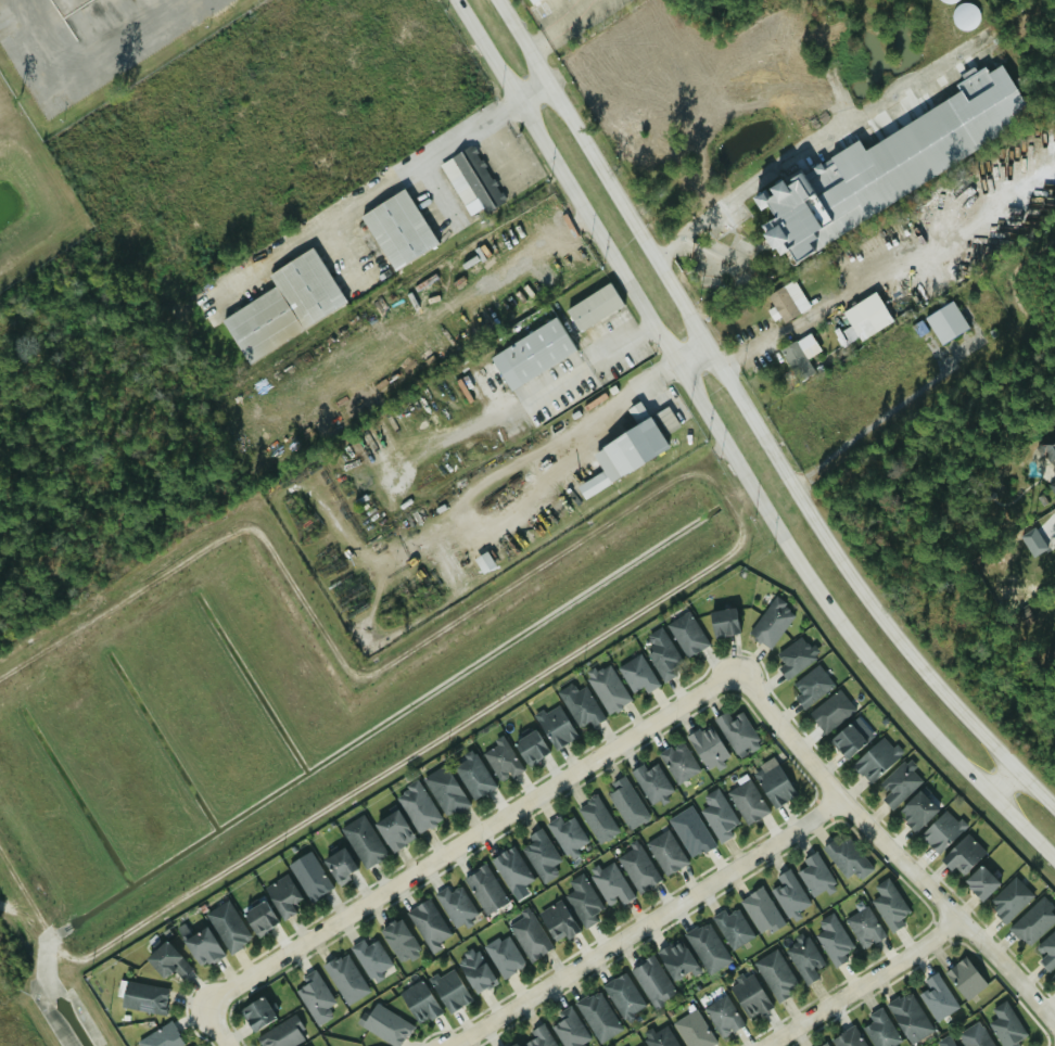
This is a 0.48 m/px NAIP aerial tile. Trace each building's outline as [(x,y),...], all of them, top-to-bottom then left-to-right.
[(800,170),(811,192),(805,194),(794,172),(777,181),(776,179),(746,194),(753,209),(762,205),(767,215),(758,219),(762,226),(753,231),(761,248),(767,245),(771,254),(782,248),(787,260),(806,250),(801,240),(1030,125),(999,63),(984,71),(982,67),(952,83),(958,94),(858,145),(856,141),(800,170)] [(436,164),(467,216),(479,209),(482,214),(503,201),(470,144),(436,164)] [(356,215),(390,271),(435,243),(401,188),(356,215)] [(218,317),(243,362),(343,306),(310,247),(264,273),(272,287),(218,317)] [(808,308),(792,279),(764,295),(771,307),(764,310),(771,321),(778,317),(781,323),(808,308)] [(562,309),(577,332),(620,305),(606,282),(562,309)] [(922,315),(936,344),(966,330),(952,301),(922,315)] [(849,345),(890,320),(880,305),(840,330),(849,345)] [(486,356),(507,391),(574,351),(554,317),(486,356)] [(795,382),(813,373),(805,359),(819,352),(809,333),(778,349),(795,382)] [(666,449),(639,401),(626,409),(635,423),(589,450),(601,471),(575,486),(582,498),(666,449)] [(1054,477),(1054,476),(1054,431),(1034,444),(1054,477)] [(1045,549),(1034,527),(1018,536),(1030,558),(1045,549)] [(472,556),(481,575),(494,570),(486,550),(472,556)] [(770,649),(795,612),(773,597),(747,634),(770,649)] [(708,612),(712,638),(738,634),(734,608),(708,612)] [(707,645),(687,612),(664,626),(685,658),(707,645)] [(672,669),(682,663),(659,627),(646,636),(651,645),(643,651),(662,681),(674,674),(672,669)] [(776,668),(787,681),(816,656),(800,636),(776,655),(783,663),(776,668)] [(632,692),(640,687),(645,693),(658,685),(638,654),(615,668),(632,692)] [(607,714),(630,701),(607,664),(584,677),(607,714)] [(834,687),(818,665),(791,684),(799,694),(795,698),(803,710),(834,687)] [(601,718),(584,686),(575,691),(571,683),(556,691),(577,731),(601,718)] [(826,735),(854,709),(836,689),(808,716),(826,735)] [(573,740),(559,704),(535,713),(549,749),(573,740)] [(739,754),(759,738),(737,714),(732,719),(723,710),(710,722),(739,754)] [(865,742),(848,723),(828,741),(846,760),(865,742)] [(727,756),(707,724),(685,737),(707,770),(727,756)] [(512,743),(525,766),(547,753),(533,730),(512,743)] [(869,784),(900,755),(881,736),(851,766),(869,784)] [(496,782),(520,773),(505,738),(481,749),(496,782)] [(657,755),(677,784),(699,769),(678,740),(657,755)] [(494,787),(472,752),(450,766),(472,800),(494,787)] [(880,799),(891,809),(921,781),(903,762),(878,784),(887,793),(880,799)] [(656,763),(645,769),(641,764),(630,770),(649,804),(672,791),(656,763)] [(792,800),(779,764),(755,773),(768,808),(792,800)] [(467,804),(444,765),(421,778),(445,817),(467,804)] [(609,783),(613,790),(606,793),(626,831),(648,820),(624,775),(609,783)] [(767,812),(748,779),(725,792),(745,825),(767,812)] [(441,819),(417,781),(394,795),(418,833),(441,819)] [(728,830),(738,825),(715,789),(702,799),(707,805),(699,811),(719,842),(730,834),(728,830)] [(938,809),(918,791),(895,814),(914,833),(938,809)] [(618,832),(595,795),(575,808),(597,845),(618,832)] [(713,845),(690,805),(666,819),(689,858),(713,845)] [(918,837),(937,855),(965,828),(946,808),(918,837)] [(373,824),(391,853),(414,839),(395,809),(373,824)] [(386,855),(361,815),(340,828),(364,868),(386,855)] [(588,843),(571,817),(561,822),(557,815),(544,824),(565,857),(588,843)] [(644,842),(663,876),(686,863),(666,829),(644,842)] [(559,862),(539,830),(518,844),(543,884),(557,876),(551,866),(559,862)] [(959,878),(984,852),(966,833),(941,858),(959,878)] [(859,880),(873,869),(847,837),(835,845),(830,840),(822,849),(846,879),(853,872),(859,880)] [(488,860),(512,893),(533,879),(510,845),(488,860)] [(637,893),(659,878),(637,845),(614,859),(637,893)] [(334,882),(356,870),(343,847),(321,859),(334,882)] [(287,866),(310,902),(332,888),(308,852),(287,866)] [(796,872),(812,897),(835,883),(814,852),(802,860),(805,867),(796,872)] [(614,897),(620,905),(634,896),(609,862),(588,876),(606,903),(614,897)] [(506,903),(486,864),(462,876),(482,915),(506,903)] [(981,901),(999,883),(980,865),(963,882),(981,901)] [(770,890),(787,918),(809,905),(787,868),(774,877),(779,883),(770,890)] [(563,896),(583,928),(595,921),(592,916),(602,909),(581,873),(568,882),(573,891),(563,896)] [(263,889),(281,920),(295,913),(291,904),(300,898),(285,875),(263,889)] [(1005,923),(1033,896),(1014,877),(986,905),(1005,923)] [(902,924),(899,919),(908,914),(887,878),(874,886),(879,896),(870,902),(889,932),(902,924)] [(433,895),(455,929),(476,915),(457,884),(448,891),(445,886),(433,895)] [(781,923),(761,886),(738,900),(760,936),(781,923)] [(449,936),(429,897),(405,910),(430,955),(443,947),(440,942),(449,936)] [(1040,897),(1008,929),(1028,947),(1054,920),(1054,912),(1040,897)] [(577,932),(560,900),(536,913),(554,944),(577,932)] [(205,914),(228,953),(250,940),(227,901),(205,914)] [(241,913),(254,935),(277,923),(264,901),(241,913)] [(861,949),(884,936),(867,906),(843,919),(861,949)] [(726,915),(721,908),(709,919),(734,951),(753,934),(734,909),(726,915)] [(550,949),(531,914),(508,926),(526,961),(550,949)] [(831,965),(854,952),(832,914),(818,922),(823,931),(814,935),(831,965)] [(377,930),(397,966),(419,953),(399,917),(377,930)] [(704,974),(728,962),(708,921),(685,933),(704,974)] [(221,955),(204,927),(181,941),(200,969),(221,955)] [(1054,965),(1054,928),(1037,947),(1044,955),(1038,961),(1048,972),(1054,965)] [(522,967),(508,934),(484,945),(498,978),(522,967)] [(817,977),(815,973),(825,966),(803,935),(783,951),(806,984),(817,977)] [(348,947),(369,981),(392,967),(374,940),(366,945),(363,939),(348,947)] [(697,968),(677,939),(654,953),(674,983),(697,968)] [(162,979),(170,970),(179,979),(190,968),(163,941),(144,960),(162,979)] [(473,995),(494,983),(473,948),(452,961),(473,995)] [(775,1003),(798,990),(776,949),(753,962),(775,1003)] [(321,966),(345,1006),(368,992),(344,952),(321,966)] [(653,1009),(675,996),(651,956),(630,969),(653,1009)] [(984,986),(965,957),(944,971),(964,1000),(984,986)] [(449,1013),(470,998),(448,967),(427,982),(449,1013)] [(315,1023),(338,1009),(314,970),(301,978),(305,984),(294,991),(315,1023)] [(622,1021),(645,1008),(624,972),(601,985),(622,1021)] [(957,1007),(935,972),(923,980),(929,988),(918,995),(936,1021),(957,1007)] [(771,1004),(747,974),(726,991),(750,1021),(771,1004)] [(397,994),(416,1025),(438,1012),(420,980),(397,994)] [(167,990),(125,981),(119,1007),(163,1015),(167,990)] [(574,1003),(598,1044),(621,1030),(596,990),(574,1003)] [(906,1045),(930,1033),(911,991),(887,1003),(906,1045)] [(742,1024),(723,995),(701,1009),(721,1038),(742,1024)] [(275,1018),(262,996),(238,1010),(251,1032),(275,1018)] [(373,1000),(357,1022),(391,1045),(397,1045),(410,1028),(373,1000)] [(991,1021),(999,1045),(1017,1045),(1015,1039),(1020,1037),(1009,1002),(992,1007),(996,1020),(991,1021)] [(569,1006),(557,1012),(561,1019),(550,1026),(562,1045),(582,1045),(581,1044),(589,1039),(569,1006)] [(884,1007),(867,1013),(870,1024),(865,1026),(872,1045),(895,1045),(898,1045),(884,1007)] [(685,1045),(709,1045),(714,1043),(694,1009),(672,1023),(685,1045)] [(296,1017),(257,1033),(263,1045),(296,1045),(306,1042),(296,1017)] [(183,1044),(169,1021),(136,1043),(138,1045),(180,1045),(183,1044)] [(542,1025),(531,1032),(534,1037),(524,1044),(526,1045),(553,1045),(542,1025)] [(646,1045),(677,1045),(666,1025),(643,1038),(646,1045)] [(834,1045),(865,1045),(854,1026),(830,1038),(834,1045)] [(982,1028),(959,1039),(963,1045),(993,1045),(982,1028)] [(948,1035),(936,1042),(938,1045),(954,1045),(948,1035)]
